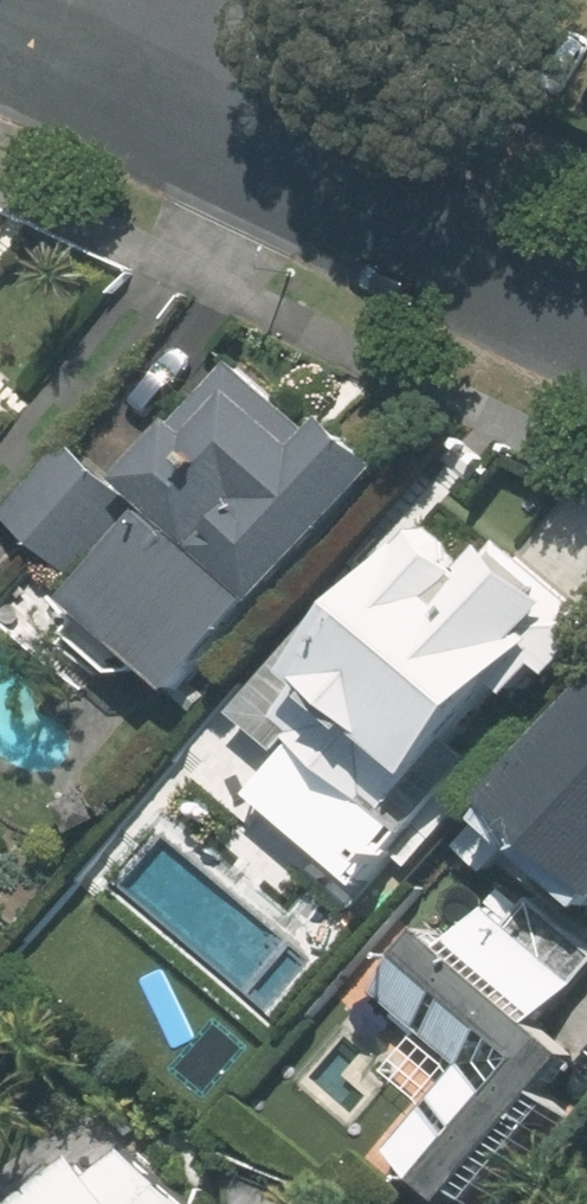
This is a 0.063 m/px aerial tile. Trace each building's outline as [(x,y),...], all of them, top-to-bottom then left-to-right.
[(41,576),(176,699),(384,473),(326,420),(311,438),(233,367),(123,487),(75,443),(4,520),(52,564),(41,576)] [(393,814),(514,681),(528,693),(586,628),(586,624),(501,546),(474,575),(430,536),(255,728),(280,750),(267,764),(343,834),(375,798),(393,814)] [(586,881),(586,692),(493,795),(586,881)] [(386,1144),(446,1202),(583,1061),(437,921),(377,983),(462,1065),(386,1144)] [(149,1137),(99,1176),(84,1157),(22,1203),(201,1203),(149,1137)]
